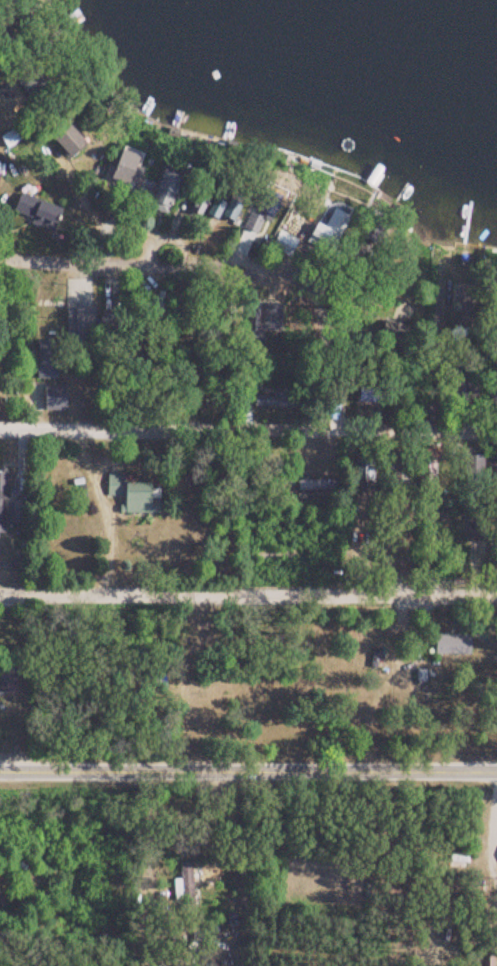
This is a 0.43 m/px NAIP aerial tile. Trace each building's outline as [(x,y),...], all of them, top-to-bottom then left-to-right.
[(72,160),(88,141),(66,122),(50,141),(72,160)] [(170,210),(184,176),(167,169),(153,203),(170,210)] [(63,211),(19,194),(11,215),(54,232),(63,211)] [(245,205),(231,199),(223,217),(237,224),(245,205)] [(352,219),(337,207),(309,244),(324,256),(352,219)] [(293,260),(302,244),(282,232),(272,249),(293,260)] [(473,330),(473,301),(457,301),(457,330),(473,330)] [(101,313),(102,331),(126,329),(125,311),(101,313)] [(86,345),(86,316),(65,316),(65,345),(86,345)] [(35,341),(35,364),(56,364),(56,341),(35,341)] [(67,385),(46,385),(46,410),(67,410),(67,385)] [(153,483),(126,483),(126,475),(107,475),(107,498),(125,498),(126,514),(154,514),(153,483)] [(319,495),(338,495),(338,480),(296,480),(296,492),(319,492),(319,495)] [(470,635),(434,635),(434,654),(470,654),(470,635)]
